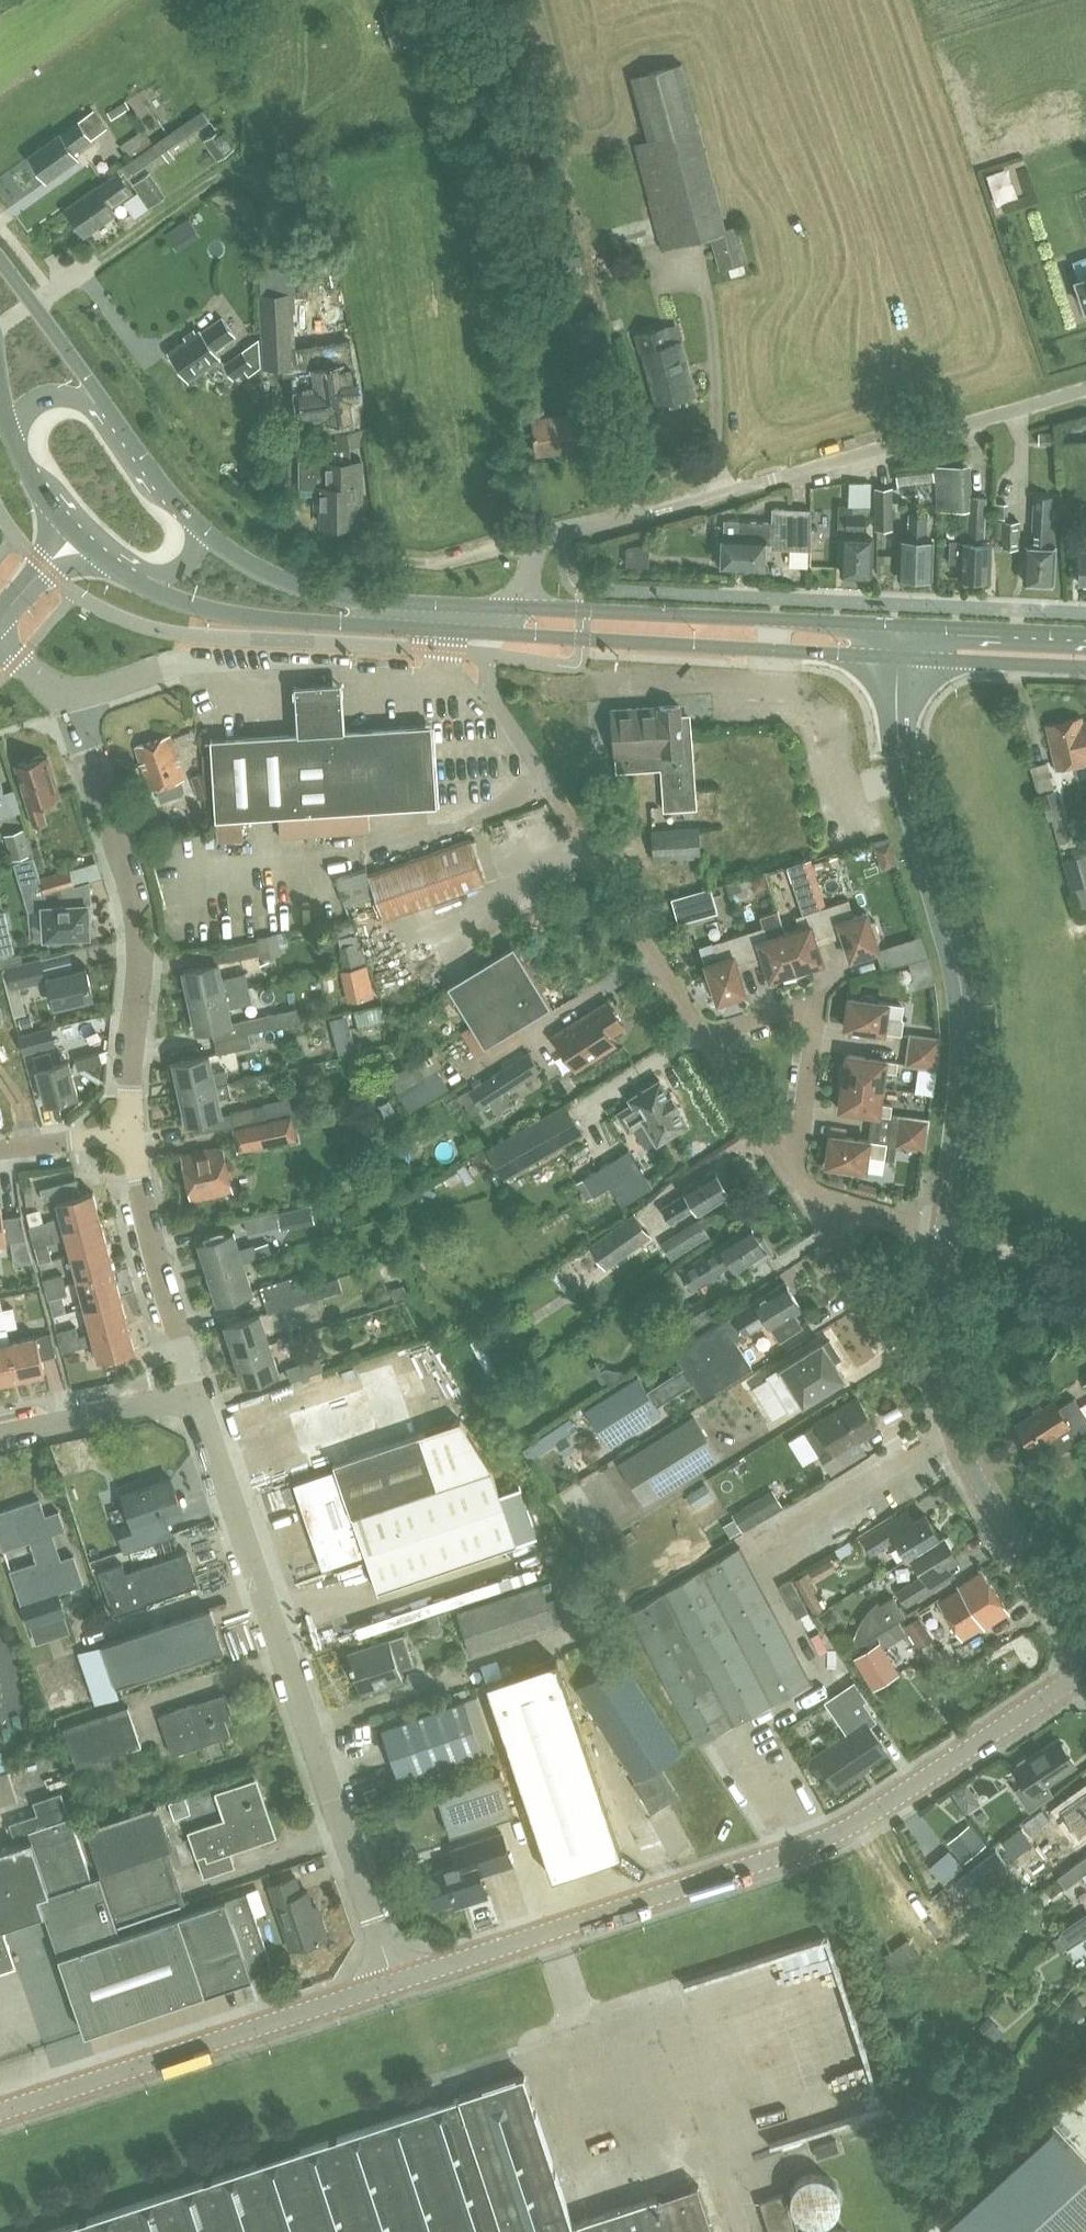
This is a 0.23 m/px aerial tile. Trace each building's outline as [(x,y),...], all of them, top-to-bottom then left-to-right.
[(394,50),(422,42),(412,5),(384,12),(394,50)] [(728,227),(683,62),(632,76),(648,140),(635,144),(664,249),(712,237),(720,270),(749,261),(739,224),(728,227)] [(112,120),(130,107),(126,100),(107,113),(112,120)] [(109,128),(95,109),(80,120),(79,119),(60,133),(61,133),(29,156),(48,182),(79,159),(75,154),(94,140),(93,139),(109,128)] [(154,142),(131,158),(132,160),(122,166),(131,178),(165,153),(170,161),(176,156),(171,149),(212,121),(203,109),(155,143),(154,142)] [(219,160),(236,148),(222,128),(205,140),(219,160)] [(131,158),(154,142),(144,129),(121,145),(131,158)] [(996,169),(987,172),(995,197),(1004,195),(996,169)] [(133,192),(120,172),(67,209),(85,236),(118,213),(113,206),(133,192)] [(150,172),(133,183),(139,192),(149,206),(166,194),(150,172)] [(237,231),(247,229),(244,215),(234,217),(237,231)] [(1074,261),(1078,274),(1075,275),(1085,308),(1085,257),(1074,261)] [(261,293),(259,293),(262,367),(286,366),(292,366),(297,365),(292,264),(279,264),(268,265),(260,265),(261,293)] [(237,336),(222,316),(201,331),(201,330),(170,352),(190,379),(220,358),(216,351),(237,336)] [(671,342),(667,326),(638,334),(643,351),(645,350),(659,403),(695,393),(681,340),(671,342)] [(262,364),(261,341),(260,340),(244,352),(243,350),(226,364),(235,377),(245,370),(249,375),(262,364)] [(322,354),(300,356),(306,418),(333,415),(333,418),(354,416),(352,397),(360,397),(354,341),(321,344),(322,354)] [(539,454),(563,451),(562,443),(588,440),(582,398),(569,400),(571,412),(534,417),(539,454)] [(339,438),(340,444),(351,443),(367,440),(365,426),(338,429),(339,438)] [(1054,432),(1040,432),(1040,443),(1054,443),(1054,432)] [(301,461),(302,487),(323,487),(323,491),(316,491),(316,507),(323,507),(323,524),(356,524),(356,505),(363,505),(362,461),(348,461),(348,463),(319,463),(319,461),(301,461)] [(964,464),(936,465),(938,511),(963,510),(967,510),(965,464),(964,464)] [(899,482),(935,478),(934,467),(897,471),(899,482)] [(869,538),(871,482),(850,481),(849,514),(848,514),(848,537),(843,537),(842,572),(873,573),(875,538),(869,538)] [(875,530),(894,529),(893,485),(874,486),(875,530)] [(950,538),(950,562),(961,563),(960,577),(992,579),(994,542),(986,542),(988,509),(988,495),(973,495),(971,495),(971,510),(970,541),(962,541),(962,539),(950,538)] [(1059,519),(1059,507),(1053,507),(1054,495),(1034,495),(1032,545),(1026,545),(1025,580),(1055,582),(1057,546),(1051,546),(1053,519),(1059,519)] [(772,521),(771,542),(771,547),(791,548),(790,566),(808,567),(809,549),(811,549),(811,509),(773,507),(772,522),(772,521)] [(934,540),(928,540),(930,514),(910,512),(909,539),(902,539),(901,575),(933,576),(934,540)] [(767,542),(771,542),(772,521),(739,520),(726,519),(725,535),(724,551),(720,551),(719,564),(723,564),(723,566),(766,568),(767,542)] [(1021,548),(1022,520),(1004,519),(1002,547),(1021,548)] [(812,552),(812,565),(824,565),(824,552),(812,552)] [(344,675),(299,678),(302,726),(347,723),(344,675)] [(705,711),(675,709),(674,725),(671,725),(668,725),(666,748),(668,749),(667,763),(682,764),(681,778),(704,780),(707,731),(703,731),(705,711)] [(659,711),(619,714),(619,728),(660,726),(659,711)] [(1085,721),(1083,716),(1047,724),(1057,769),(1085,762),(1085,721)] [(218,819),(369,810),(440,805),(435,724),(213,738),(218,819)] [(180,765),(179,760),(179,759),(172,735),(136,747),(150,790),(185,778),(181,765),(180,765)] [(45,756),(45,755),(42,754),(33,757),(32,760),(32,761),(20,765),(33,806),(31,806),(37,825),(51,820),(46,806),(52,804),(51,801),(64,797),(50,755),(45,756)] [(8,793),(1,770),(0,770),(0,795),(8,793)] [(199,799),(208,795),(213,794),(206,774),(193,779),(199,799)] [(1059,802),(1055,789),(1042,793),(1049,820),(1052,819),(1059,843),(1070,840),(1064,816),(1065,816),(1061,801),(1059,802)] [(654,860),(702,857),(700,826),(652,829),(654,860)] [(13,860),(31,855),(23,829),(5,834),(13,860)] [(489,883),(473,837),(370,873),(371,874),(367,869),(337,879),(346,905),(378,894),(387,919),(489,883)] [(1064,860),(1071,889),(1077,888),(1085,885),(1085,854),(1064,860)] [(766,870),(761,855),(721,866),(727,882),(766,870)] [(21,863),(16,864),(29,907),(47,906),(48,932),(49,936),(93,934),(91,903),(77,904),(76,886),(49,894),(44,877),(42,871),(38,858),(21,863)] [(71,869),(44,877),(49,894),(76,886),(71,869)] [(755,890),(769,886),(765,872),(751,877),(755,890)] [(678,922),(719,911),(712,886),(671,897),(678,922)] [(821,908),(830,935),(843,931),(852,958),(880,949),(877,939),(882,937),(877,920),(872,921),(868,911),(855,916),(850,899),(821,908)] [(817,940),(830,935),(821,908),(797,916),(801,927),(786,932),(800,975),(803,974),(817,968),(815,964),(824,961),(817,940)] [(800,975),(786,932),(779,910),(762,915),(766,926),(743,933),(752,961),(765,957),(772,979),(781,976),(782,979),(797,976),(800,975)] [(336,936),(353,930),(349,919),(332,925),(336,936)] [(739,965),(752,961),(743,933),(714,943),(720,959),(707,963),(710,974),(705,975),(711,993),(716,991),(719,1002),(748,992),(739,965)] [(269,951),(267,939),(259,941),(259,940),(202,952),(205,965),(187,969),(194,999),(253,986),(249,972),(226,978),(222,962),(262,954),(261,953),(269,951)] [(23,962),(21,953),(19,942),(0,947),(0,956),(1,958),(3,968),(23,963),(23,962)] [(486,1045),(553,1005),(516,944),(449,984),(486,1045)] [(23,963),(3,968),(15,1016),(27,1013),(20,987),(47,981),(41,957),(23,962),(23,963)] [(59,1005),(96,996),(89,969),(52,977),(59,1005)] [(236,1021),(232,1005),(256,1000),(253,986),(194,999),(200,1029),(213,1026),(215,1039),(249,1032),(278,1026),(277,1024),(294,1020),(292,1009),(236,1021)] [(930,990),(935,1015),(950,1012),(944,987),(930,990)] [(880,1001),(880,996),(862,994),(861,999),(851,997),(847,1027),(903,1035),(906,1018),(888,1016),(890,1003),(880,1001)] [(577,1069),(616,1044),(610,1035),(625,1026),(609,1000),(555,1035),(577,1069)] [(358,1024),(386,1018),(383,1003),(355,1009),(358,1024)] [(31,1016),(20,1019),(22,1027),(33,1024),(31,1016)] [(24,1052),(57,1044),(52,1027),(20,1035),(24,1052)] [(940,1054),(942,1036),(910,1031),(907,1049),(940,1054)] [(252,1046),(249,1033),(249,1032),(215,1039),(218,1053),(252,1046)] [(78,1069),(103,1063),(100,1049),(75,1056),(77,1063),(72,1064),(71,1059),(56,1064),(53,1050),(37,1055),(41,1068),(40,1068),(49,1102),(80,1093),(76,1076),(80,1074),(78,1069)] [(938,1070),(940,1054),(907,1049),(905,1065),(938,1070)] [(482,1108),(505,1093),(504,1092),(542,1069),(530,1050),(464,1091),(472,1103),(477,1100),(482,1108)] [(184,1091),(229,1080),(227,1068),(216,1071),(212,1053),(177,1061),(184,1091)] [(898,1073),(900,1061),(849,1054),(847,1064),(843,1063),(840,1078),(839,1081),(884,1087),(886,1071),(898,1073)] [(426,1075),(417,1060),(389,1076),(410,1111),(450,1088),(438,1068),(426,1075)] [(933,1073),(927,1107),(939,1109),(945,1075),(933,1073)] [(671,1096),(661,1079),(631,1098),(634,1104),(619,1113),(630,1130),(645,1121),(659,1143),(689,1124),(679,1108),(681,1107),(673,1095),(671,1096)] [(229,1080),(184,1091),(191,1121),(226,1113),(222,1095),(230,1094),(227,1082),(230,1082),(229,1080)] [(882,1103),(884,1087),(839,1081),(839,1084),(838,1099),(842,1099),(841,1109),(892,1116),(894,1105),(882,1103)] [(285,1114),(282,1102),(265,1105),(265,1104),(231,1111),(234,1125),(268,1118),(285,1114)] [(506,1176),(539,1157),(581,1132),(566,1106),(490,1150),(506,1176)] [(929,1134),(931,1117),(899,1113),(896,1130),(929,1134)] [(238,1152),(298,1139),(293,1115),(233,1127),(238,1152)] [(927,1151),(929,1134),(896,1130),(894,1147),(927,1151)] [(887,1159),(889,1142),(832,1135),(828,1164),(839,1166),(838,1171),(856,1174),(857,1168),(867,1170),(869,1156),(887,1159)] [(195,1197),(235,1188),(226,1146),(185,1155),(195,1197)] [(653,1188),(629,1149),(583,1177),(595,1195),(610,1186),(622,1206),(653,1188)] [(730,1178),(723,1167),(718,1171),(716,1168),(685,1187),(688,1191),(664,1207),(673,1221),(697,1206),(701,1212),(731,1193),(724,1182),(730,1178)] [(28,1211),(31,1226),(30,1226),(33,1237),(103,1218),(96,1191),(81,1195),(77,1179),(41,1188),(44,1201),(60,1197),(61,1200),(65,1216),(48,1220),(48,1221),(45,1222),(41,1208),(28,1211)] [(27,1205),(36,1204),(33,1184),(25,1185),(27,1205)] [(0,1204),(0,1242),(8,1241),(10,1241),(4,1204),(0,1204)] [(249,1232),(282,1225),(279,1210),(245,1218),(249,1232)] [(606,1269),(653,1235),(635,1210),(589,1244),(606,1269)] [(103,1218),(33,1237),(36,1246),(55,1241),(70,1237),(75,1254),(110,1244),(103,1218)] [(753,1268),(775,1253),(765,1237),(758,1236),(750,1223),(721,1242),(721,1243),(680,1269),(693,1290),(734,1264),(737,1269),(749,1261),(753,1268)] [(212,1271),(245,1260),(236,1231),(203,1241),(212,1271)] [(82,1280),(117,1270),(110,1244),(75,1254),(82,1280)] [(221,1301),(255,1290),(245,1260),(212,1271),(221,1301)] [(89,1306),(124,1297),(117,1270),(82,1280),(89,1306)] [(63,1273),(44,1279),(47,1289),(66,1284),(63,1273)] [(265,1299),(298,1289),(294,1276),(261,1286),(265,1299)] [(322,1296),(343,1289),(339,1276),(317,1283),(298,1289),(265,1299),(270,1313),(322,1296)] [(803,1325),(795,1312),(803,1307),(786,1281),(756,1299),(757,1300),(735,1314),(734,1313),(725,1319),(737,1338),(746,1332),(747,1333),(769,1319),(781,1339),(803,1325)] [(66,1284),(47,1289),(49,1299),(69,1294),(66,1284)] [(5,1309),(4,1309),(1,1296),(0,1296),(0,1341),(0,1343),(0,1380),(20,1376),(5,1309)] [(684,1335),(716,1316),(704,1296),(672,1315),(684,1335)] [(124,1297),(89,1306),(96,1332),(131,1323),(124,1297)] [(9,1327),(18,1325),(14,1307),(5,1309),(9,1327)] [(238,1353),(271,1342),(262,1313),(229,1323),(238,1353)] [(735,1339),(737,1338),(725,1319),(674,1351),(684,1368),(648,1390),(639,1375),(585,1408),(610,1448),(663,1414),(659,1406),(694,1384),(704,1399),(753,1368),(735,1339)] [(96,1332),(80,1336),(83,1346),(98,1342),(103,1359),(138,1350),(131,1323),(96,1332)] [(60,1341),(80,1336),(77,1326),(57,1331),(60,1341)] [(21,1338),(12,1340),(20,1376),(48,1370),(45,1356),(40,1335),(40,1334),(21,1338)] [(63,1351),(83,1346),(80,1336),(60,1341),(63,1351)] [(842,1356),(831,1339),(825,1343),(824,1341),(769,1374),(791,1409),(845,1376),(836,1360),(842,1356)] [(247,1382),(281,1371),(271,1342),(238,1353),(247,1382)] [(292,1381),(325,1370),(320,1356),(287,1367),(292,1381)] [(333,1459),(416,1431),(393,1363),(359,1374),(364,1388),(290,1414),(303,1454),(307,1453),(313,1470),(334,1463),(333,1459)] [(833,1469),(866,1449),(859,1438),(877,1426),(858,1396),(807,1428),(833,1469)] [(1076,1397),(1060,1407),(1055,1400),(1018,1423),(1034,1448),(1041,1443),(1051,1459),(1080,1440),(1078,1436),(1085,1431),(1085,1413),(1076,1397)] [(645,1504),(722,1457),(695,1414),(619,1461),(645,1504)] [(333,1459),(334,1463),(336,1469),(297,1483),(326,1567),(367,1553),(379,1590),(517,1543),(492,1468),(462,1419),(418,1434),(416,1431),(333,1459)] [(557,1441),(565,1456),(576,1449),(567,1435),(557,1441)] [(126,1549),(160,1538),(154,1522),(185,1512),(173,1477),(124,1494),(134,1523),(119,1528),(126,1549)] [(694,1505),(712,1494),(705,1483),(687,1494),(694,1505)] [(723,1488),(701,1503),(708,1514),(730,1499),(723,1488)] [(42,1498),(0,1512),(0,1531),(6,1549),(31,1540),(38,1560),(11,1570),(30,1626),(41,1622),(43,1626),(56,1622),(54,1618),(67,1614),(60,1592),(85,1583),(75,1554),(62,1558),(60,1553),(52,1556),(45,1536),(67,1528),(61,1510),(48,1515),(42,1498)] [(755,1499),(732,1513),(734,1516),(742,1528),(743,1531),(766,1517),(755,1499)] [(909,1558),(913,1555),(942,1536),(928,1514),(904,1529),(896,1518),(875,1531),(863,1539),(872,1554),(885,1546),(897,1538),(909,1558)] [(636,1537),(631,1528),(612,1541),(617,1549),(636,1537)] [(942,1536),(913,1555),(925,1574),(898,1591),(907,1606),(942,1584),(935,1573),(960,1557),(946,1534),(942,1536)] [(701,1741),(814,1679),(742,1548),(630,1610),(701,1741)] [(200,1585),(188,1551),(126,1572),(123,1563),(100,1571),(115,1616),(149,1604),(149,1602),(200,1585)] [(815,1579),(837,1567),(831,1557),(810,1570),(815,1579)] [(985,1626),(1009,1611),(983,1570),(959,1585),(961,1587),(941,1600),(963,1636),(983,1623),(985,1626)] [(814,1613),(824,1607),(805,1573),(795,1578),(814,1613)] [(797,1617),(809,1610),(792,1578),(780,1584),(797,1617)] [(549,1599),(544,1583),(460,1612),(474,1653),(558,1625),(558,1624),(568,1621),(559,1595),(549,1599)] [(906,1614),(894,1595),(880,1603),(878,1600),(872,1605),(866,1613),(860,1621),(856,1630),(855,1637),(859,1644),(906,1614)] [(117,1685),(226,1649),(212,1608),(103,1644),(117,1685)] [(821,1617),(828,1629),(836,1624),(837,1617),(833,1610),(821,1617)] [(920,1649),(934,1638),(919,1616),(905,1626),(920,1649)] [(362,1694),(404,1680),(400,1669),(415,1664),(405,1633),(348,1652),(362,1694)] [(877,1642),(851,1658),(871,1691),(897,1675),(877,1642)] [(558,1659),(488,1683),(553,1878),(623,1855),(558,1659)] [(653,1812),(679,1795),(660,1766),(682,1751),(623,1659),(579,1687),(638,1780),(634,1782),(653,1812)] [(424,1664),(411,1668),(416,1683),(429,1679),(424,1664)] [(840,1786),(889,1753),(871,1726),(878,1721),(865,1702),(868,1699),(855,1681),(825,1701),(844,1729),(815,1748),(817,1752),(811,1755),(809,1761),(809,1766),(812,1772),(817,1774),(824,1774),(829,1770),(840,1786)] [(232,1716),(226,1696),(203,1703),(202,1700),(162,1713),(175,1754),(233,1735),(227,1717),(232,1716)] [(472,1714),(466,1698),(382,1726),(401,1782),(485,1753),(478,1734),(487,1732),(480,1712),(472,1714)] [(102,1714),(67,1726),(80,1766),(144,1744),(138,1724),(108,1733),(102,1714)] [(1031,1809),(1054,1793),(1047,1783),(1074,1764),(1067,1754),(1069,1749),(1064,1743),(1060,1743),(1058,1741),(1031,1760),(1026,1758),(1019,1762),(1020,1767),(1019,1767),(1029,1782),(1018,1789),(1031,1809)] [(93,1791),(104,1788),(97,1768),(87,1771),(93,1791)] [(20,1799),(10,1770),(0,1773),(0,1806),(20,1799)] [(437,1792),(451,1834),(514,1813),(500,1771),(437,1792)] [(205,1877),(237,1866),(232,1852),(278,1836),(259,1779),(218,1793),(226,1819),(190,1831),(205,1877)] [(1059,1808),(1066,1817),(1060,1822),(1074,1842),(1085,1834),(1085,1789),(1059,1808)] [(180,1915),(122,1935),(101,1875),(93,1878),(63,1790),(33,1800),(37,1812),(9,1822),(14,1835),(29,1830),(32,1839),(0,1850),(0,1973),(17,1967),(4,1927),(46,1913),(87,2032),(207,1991),(275,1968),(249,1892),(180,1916),(180,1915)] [(175,1817),(191,1812),(186,1795),(170,1800),(175,1817)] [(157,1804),(87,1828),(102,1873),(120,1925),(186,1902),(167,1849),(173,1847),(157,1804)] [(1042,1807),(1024,1821),(1035,1835),(1044,1827),(1053,1821),(1042,1807)] [(1022,1826),(1002,1840),(1014,1856),(1034,1841),(1022,1826)] [(457,1906),(488,1896),(481,1875),(513,1864),(502,1831),(453,1848),(458,1863),(425,1874),(435,1907),(455,1901),(457,1906)] [(1058,1876),(1059,1878),(1046,1889),(1051,1897),(1065,1886),(1066,1887),(1084,1875),(1085,1879),(1085,1856),(1074,1864),(1058,1876)] [(303,1892),(298,1876),(272,1885),(294,1948),(329,1936),(322,1916),(319,1917),(309,1890),(303,1892)] [(258,1893),(265,1919),(278,1916),(270,1889),(258,1893)] [(1058,1932),(1059,1934),(1067,1947),(1084,1937),(1085,1939),(1085,1913),(1077,1919),(1072,1923),(1058,1932)] [(749,2002),(711,2011),(727,2076),(692,2085),(700,2115),(776,2096),(783,2125),(868,2104),(861,2076),(868,2074),(835,1938),(739,1961),(749,2002)] [(908,1938),(885,1954),(898,1972),(920,1956),(908,1938)] [(989,2046),(1004,2030),(998,2025),(989,2017),(979,2027),(987,2034),(982,2039),(989,2046)] [(10,2063),(16,2086),(63,2075),(58,2052),(10,2063)] [(527,2074),(459,2096),(459,2097),(47,2231),(717,2231),(701,2182),(659,2196),(659,2195),(575,2222),(527,2074)] [(940,2225),(946,2231),(1085,2231),(1085,2157),(1052,2120),(940,2225)] [(836,2138),(814,2146),(818,2157),(840,2150),(836,2138)] [(783,2192),(760,2199),(770,2231),(797,2231),(783,2192)]
